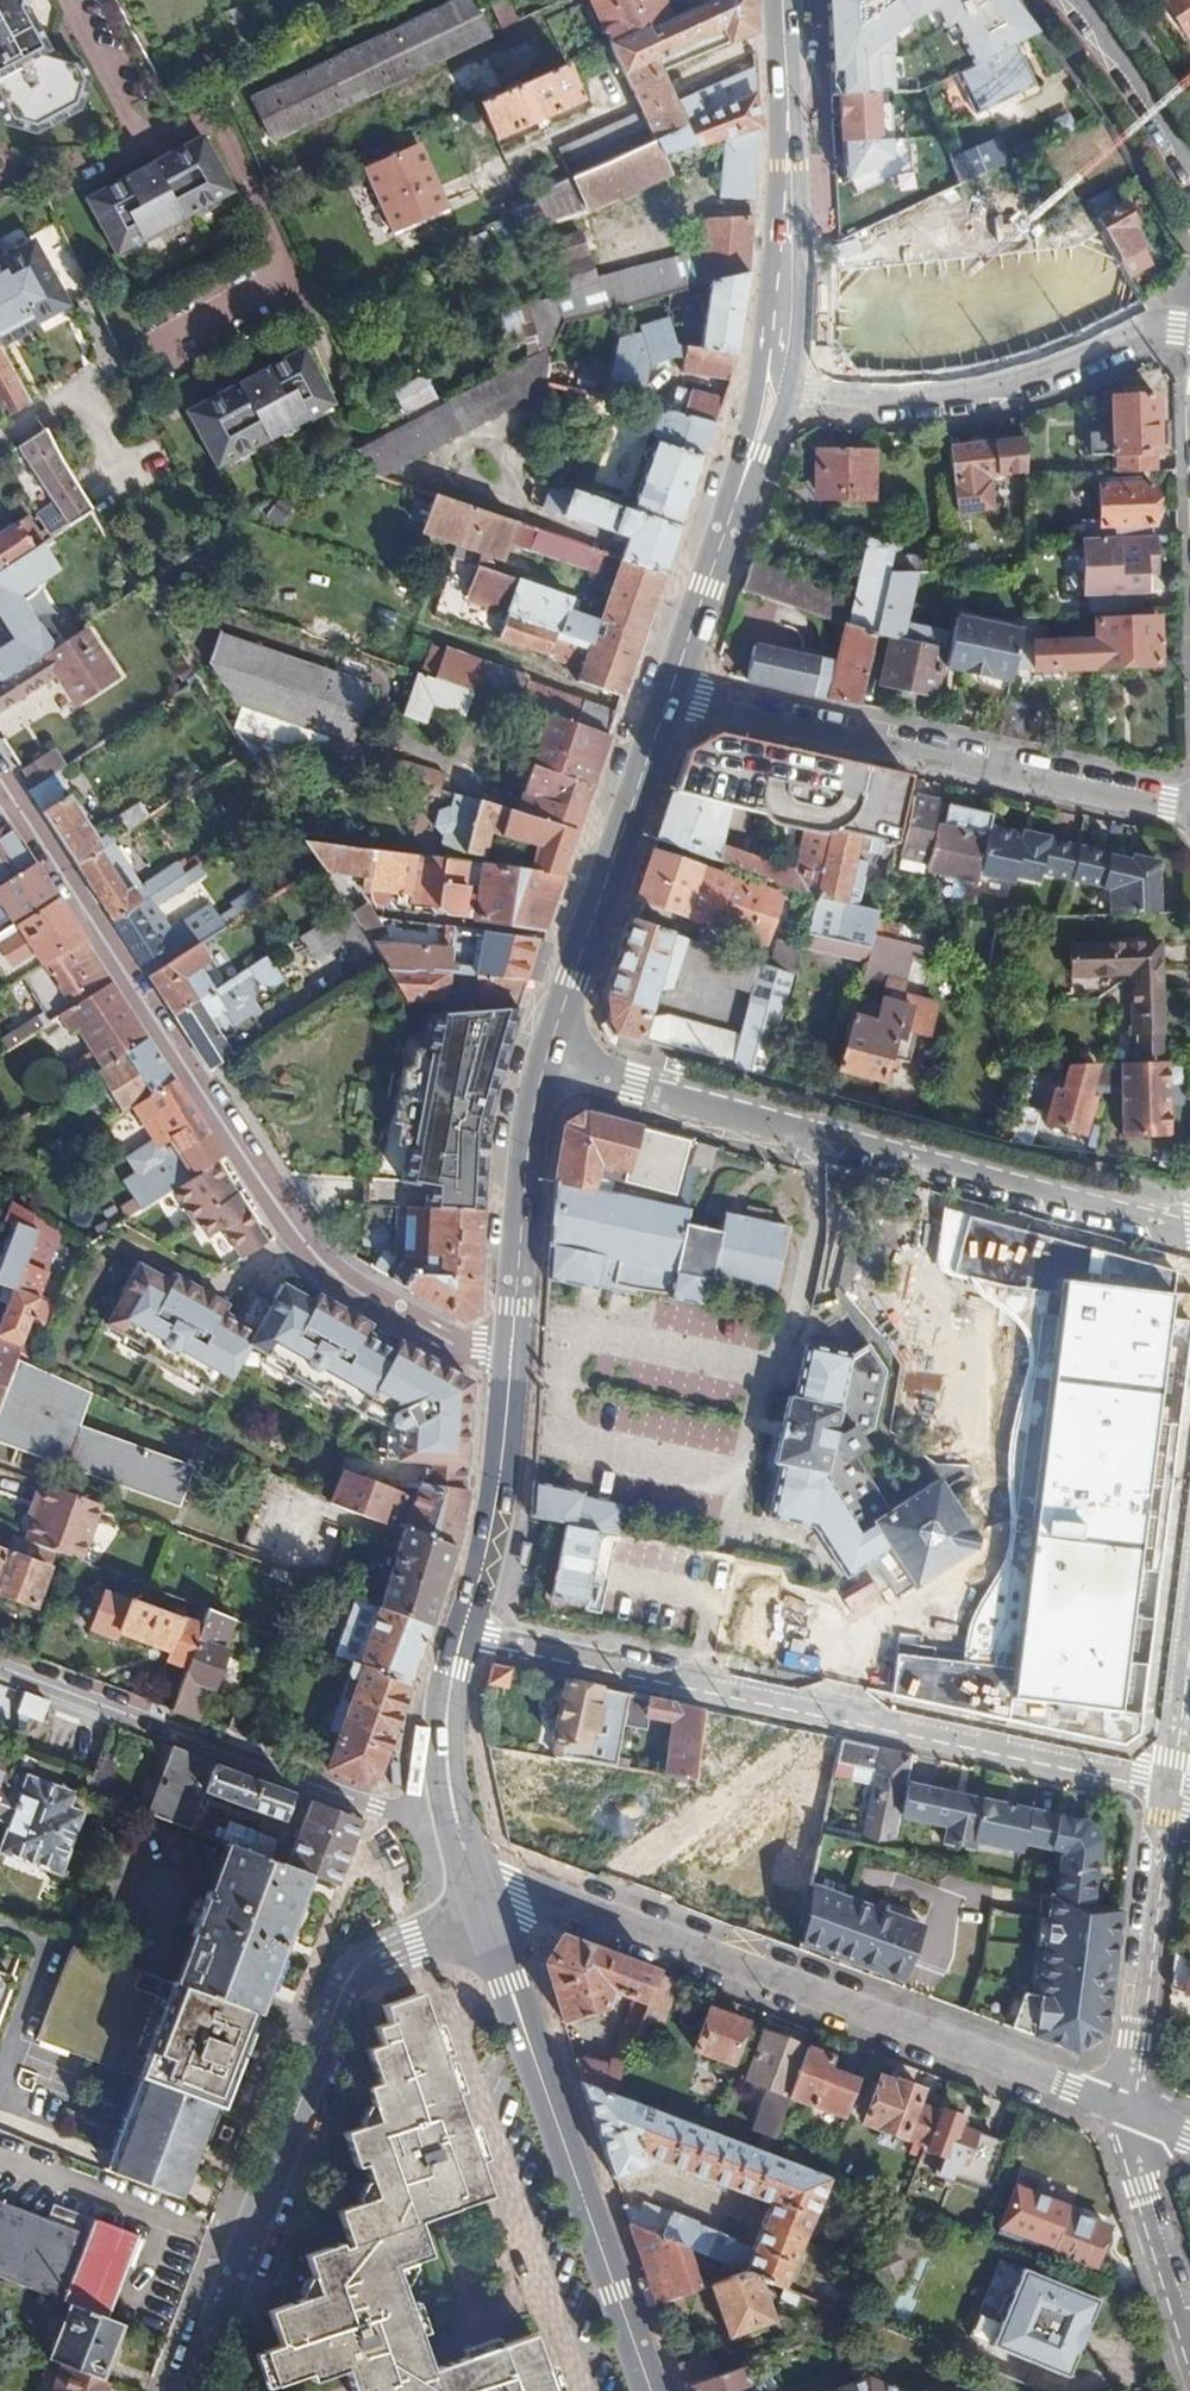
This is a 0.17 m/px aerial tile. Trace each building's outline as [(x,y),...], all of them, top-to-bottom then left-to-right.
[(15,114),(47,122),(88,100),(96,70),(85,50),(54,47),(30,3),(29,0),(0,0),(0,87),(15,114)] [(250,97),(272,142),(405,78),(488,40),(470,0),(453,0),(351,48),(250,97)] [(665,0),(592,0),(603,25),(602,26),(611,46),(673,18),(665,0)] [(673,18),(611,46),(624,73),(658,59),(663,72),(755,34),(754,5),(753,0),(712,0),(682,14),(673,18)] [(682,14),(712,0),(676,0),(682,14)] [(830,128),(916,91),(1027,37),(1000,0),(825,0),(830,128)] [(1189,40),(1189,0),(1162,0),(1189,40)] [(542,31),(490,55),(503,85),(505,89),(558,65),(542,31)] [(1038,84),(1017,47),(956,78),(981,118),(1038,84)] [(503,85),(490,55),(450,74),(464,104),(503,85)] [(658,59),(624,73),(642,113),(560,150),(574,179),(634,153),(687,129),(676,103),(668,84),(663,72),(658,59)] [(584,100),(569,64),(545,75),(482,103),(497,139),(584,100)] [(714,198),(756,198),(757,173),(760,128),(757,67),(676,103),(687,129),(634,153),(574,179),(559,186),(572,216),(668,172),(663,157),(720,139),(714,198)] [(1064,140),(1081,132),(1074,118),(1058,126),(1064,140)] [(204,140),(88,200),(117,255),(232,194),(204,140)] [(1001,169),(1015,163),(1005,140),(989,147),(1001,169)] [(967,185),(1001,169),(989,147),(956,161),(963,177),(967,185)] [(422,150),(369,173),(395,233),(447,210),(422,150)] [(941,288),(976,279),(956,196),(920,204),(941,288)] [(514,214),(474,234),(482,257),(538,230),(527,201),(511,208),(514,214)] [(1098,226),(1116,261),(1138,249),(1127,230),(1133,227),(1123,207),(1095,220),(1098,226)] [(470,226),(474,234),(514,214),(511,208),(470,226)] [(557,303),(554,321),(567,318),(709,284),(752,275),(755,220),(708,220),(706,245),(693,244),(691,263),(596,286),(597,290),(557,303)] [(579,235),(546,246),(553,268),(586,258),(579,235)] [(2,350),(37,329),(35,327),(69,308),(31,244),(0,262),(0,347),(2,350)] [(1145,261),(1138,249),(1116,261),(1126,279),(1143,269),(1145,261)] [(588,264),(555,274),(560,293),(594,283),(588,264)] [(752,275),(709,284),(702,344),(701,351),(687,349),(685,361),(683,375),(733,381),(735,375),(742,332),(752,275)] [(1012,306),(1006,280),(930,299),(938,334),(924,337),(930,360),(1038,334),(1030,302),(1012,306)] [(513,338),(554,326),(554,321),(557,303),(550,291),(503,309),(513,338)] [(623,336),(606,395),(625,401),(636,404),(640,405),(651,366),(677,360),(685,361),(687,349),(675,348),(668,318),(657,321),(657,324),(639,328),(640,335),(631,338),(623,336)] [(380,434),(332,460),(381,477),(423,454),(468,429),(547,388),(553,342),(457,392),(402,422),(404,426),(382,436),(380,434)] [(8,417),(30,403),(2,350),(0,347),(0,402),(8,417)] [(302,349),(184,410),(214,466),(331,406),(302,349)] [(365,398),(380,434),(389,429),(402,422),(387,388),(365,398)] [(663,411),(717,427),(726,402),(678,388),(673,404),(663,401),(661,411),(663,411)] [(606,395),(596,392),(586,426),(615,435),(625,401),(606,395)] [(1117,458),(1117,473),(1154,471),(1153,456),(1158,455),(1158,450),(1165,449),(1164,427),(1157,427),(1156,399),(1110,401),(1111,434),(1088,435),(1090,458),(1117,458)] [(30,403),(8,417),(22,444),(44,430),(39,420),(30,403)] [(630,511),(682,529),(693,496),(701,474),(717,427),(663,411),(652,446),(642,443),(634,466),(639,468),(631,492),(636,494),(630,511)] [(389,429),(380,434),(382,436),(404,426),(402,422),(389,429)] [(44,430),(22,444),(62,519),(84,503),(57,454),(44,430)] [(969,449),(946,452),(950,485),(983,480),(1003,478),(999,445),(969,449)] [(810,474),(810,493),(835,493),(835,503),(870,504),(871,454),(811,452),(810,474)] [(673,554),(682,529),(630,511),(608,504),(537,480),(540,460),(528,458),(525,486),(571,503),(566,518),(630,542),(624,562),(666,576),(673,554)] [(474,476),(463,506),(506,521),(519,480),(490,468),(474,476)] [(984,487),(983,480),(950,485),(955,518),(991,513),(987,486),(984,487)] [(1103,530),(1104,541),(1108,540),(1145,539),(1145,529),(1153,528),(1150,488),(1118,490),(1117,482),(1106,483),(1107,488),(1098,490),(1100,530),(1103,530)] [(835,493),(810,493),(809,502),(835,503),(835,493)] [(264,518),(277,527),(292,503),(278,495),(264,518)] [(631,677),(666,576),(624,562),(623,561),(602,624),(577,616),(579,607),(512,584),(514,575),(490,566),(492,558),(508,564),(514,546),(599,575),(606,556),(506,521),(463,506),(438,497),(425,534),(460,547),(455,563),(480,572),(470,599),(511,613),(502,640),(586,669),(581,684),(624,698),(631,677)] [(55,524),(45,511),(36,517),(41,524),(33,527),(24,514),(0,531),(0,562),(13,553),(40,533),(50,527),(55,524)] [(56,564),(53,559),(65,550),(50,527),(40,533),(13,553),(0,562),(0,606),(56,564)] [(1153,579),(1152,539),(1145,539),(1108,540),(1104,541),(1081,541),(1083,598),(1143,597),(1143,579),(1153,579)] [(847,628),(875,637),(883,598),(888,575),(894,549),(868,541),(853,604),(847,628)] [(845,627),(847,628),(853,604),(749,570),(746,578),(742,592),(845,627)] [(915,574),(888,575),(883,598),(875,637),(874,641),(889,644),(900,646),(904,627),(915,574)] [(53,643),(49,635),(89,607),(77,584),(38,612),(41,620),(0,647),(0,679),(53,643)] [(467,608),(470,599),(462,596),(460,605),(467,608)] [(1039,619),(1026,620),(1023,632),(1011,683),(1032,682),(1033,673),(1096,671),(1096,642),(1034,645),(1039,619)] [(1012,633),(956,620),(945,672),(1010,686),(1011,683),(1023,632),(1012,633)] [(0,679),(0,711),(57,672),(73,696),(112,671),(82,623),(53,643),(0,679)] [(1095,624),(1096,642),(1096,671),(1157,669),(1155,623),(1095,624)] [(747,684),(859,708),(874,641),(875,637),(847,628),(845,627),(836,669),(754,651),(751,668),(747,684)] [(900,646),(942,654),(946,635),(904,627),(900,646)] [(319,734),(312,754),(331,760),(439,792),(445,775),(353,746),(373,686),(332,673),(222,634),(211,664),(226,703),(319,734)] [(932,700),(942,654),(900,646),(889,644),(879,689),(932,700)] [(431,649),(422,673),(428,676),(474,692),(542,716),(609,739),(618,714),(530,684),(531,680),(447,652),(446,654),(431,649)] [(474,692),(428,676),(412,719),(435,727),(443,706),(466,716),(474,692)] [(594,782),(609,739),(542,716),(531,745),(534,746),(532,753),(537,756),(516,815),(577,833),(594,782)] [(894,848),(908,781),(883,775),(854,769),(707,737),(687,748),(680,770),(672,795),(728,807),(728,811),(803,827),(830,834),(894,848)] [(312,754),(284,745),(280,760),(307,770),(312,754)] [(49,747),(19,765),(33,788),(60,771),(63,768),(49,747)] [(60,771),(33,788),(29,791),(76,863),(111,840),(116,836),(112,830),(97,839),(68,795),(73,792),(60,771)] [(568,859),(577,833),(516,815),(453,796),(443,793),(436,817),(459,824),(452,850),(482,862),(490,836),(539,851),(531,875),(561,879),(568,859)] [(728,807),(672,795),(663,821),(655,843),(754,877),(759,859),(718,847),(728,811),(728,807)] [(120,813),(128,825),(149,813),(141,801),(120,813)] [(937,806),(912,802),(900,860),(925,864),(937,806)] [(943,830),(935,829),(927,866),(978,879),(989,832),(992,819),(948,808),(943,830)] [(6,823),(0,828),(0,901),(16,926),(56,900),(6,823)] [(819,842),(830,834),(803,827),(801,837),(819,842)] [(1023,840),(989,832),(978,879),(1014,886),(1016,881),(1040,886),(1042,880),(1108,895),(1108,917),(1157,914),(1157,871),(1134,865),(1133,868),(1109,863),(1109,861),(1049,847),(1049,844),(1024,837),(1023,840)] [(828,846),(830,834),(819,842),(801,837),(793,870),(759,859),(754,877),(816,897),(828,846)] [(891,860),(894,848),(830,834),(828,846),(891,860)] [(111,840),(76,863),(92,888),(113,921),(146,896),(167,880),(161,870),(140,883),(111,840)] [(414,858),(305,843),(319,865),(323,872),(372,878),(371,890),(409,895),(414,858)] [(886,886),(891,860),(828,846),(816,897),(813,911),(809,921),(874,938),(878,919),(856,914),(863,881),(886,886)] [(779,897),(650,856),(641,882),(634,904),(764,946),(779,897)] [(470,866),(426,859),(420,906),(437,909),(448,920),(463,921),(468,891),(473,892),(473,886),(469,885),(469,878),(470,866)] [(557,890),(561,879),(531,875),(483,868),(479,893),(552,903),(557,890)] [(347,892),(340,897),(344,904),(389,972),(445,979),(452,979),(455,955),(449,955),(383,946),(384,937),(363,905),(358,908),(347,892)] [(548,917),(552,903),(479,893),(475,923),(542,932),(548,917)] [(146,896),(113,921),(149,977),(199,945),(220,931),(225,928),(209,906),(165,934),(152,915),(155,913),(146,896)] [(56,900),(16,926),(0,936),(0,976),(8,989),(20,981),(40,964),(80,938),(56,900)] [(874,938),(809,921),(805,938),(869,956),(874,938)] [(627,922),(615,961),(604,994),(605,1019),(613,1034),(768,1076),(773,1057),(787,1007),(795,975),(770,968),(627,922)] [(220,931),(199,945),(204,952),(225,938),(220,931)] [(452,931),(449,955),(455,955),(466,957),(470,933),(452,931)] [(476,983),(527,981),(529,973),(534,956),(539,942),(483,935),(476,983)] [(778,937),(770,968),(795,975),(800,957),(803,945),(778,937)] [(80,938),(40,964),(20,981),(42,1015),(0,1043),(0,1045),(6,1054),(59,1019),(111,986),(80,938)] [(869,956),(805,938),(803,945),(800,957),(864,974),(869,956)] [(932,953),(874,938),(869,956),(864,974),(861,985),(882,990),(885,980),(902,984),(907,961),(928,966),(932,953)] [(1157,943),(1069,947),(1071,976),(1129,974),(1132,1034),(1162,1032),(1157,943)] [(199,945),(149,977),(155,986),(174,1015),(212,991),(224,983),(204,952),(199,945)] [(445,979),(389,972),(392,977),(409,1003),(441,1006),(445,979)] [(900,1005),(903,995),(899,994),(902,984),(885,980),(882,990),(879,1001),(900,1005)] [(478,1006),(478,1012),(518,1009),(523,994),(527,981),(476,983),(478,1006)] [(145,1039),(111,986),(59,1019),(73,1039),(82,1035),(89,1047),(62,1064),(75,1083),(95,1071),(109,1062),(145,1039)] [(212,991),(174,1015),(204,1061),(209,1069),(264,1033),(252,1014),(225,1031),(216,1017),(225,1010),(212,991)] [(852,1018),(838,1071),(880,1080),(886,1058),(907,1062),(914,1034),(925,1036),(933,1004),(903,995),(900,1005),(879,1001),(873,1023),(852,1018)] [(787,1007),(773,1057),(794,1062),(807,1013),(787,1007)] [(427,1206),(481,1213),(486,1117),(518,1009),(431,1016),(424,1053),(431,1056),(427,1082),(416,1081),(411,1115),(419,1119),(418,1147),(405,1147),(402,1179),(425,1184),(427,1206)] [(171,1080),(145,1039),(109,1062),(95,1071),(121,1112),(132,1105),(171,1080)] [(1169,1138),(1167,1063),(1119,1065),(1122,1140),(1169,1138)] [(1092,1066),(1066,1067),(1061,1087),(1054,1086),(1045,1123),(1082,1131),(1089,1107),(1082,1104),(1092,1066)] [(222,1158),(171,1080),(132,1105),(156,1141),(129,1159),(139,1174),(125,1183),(142,1210),(171,1191),(215,1162),(222,1158)] [(1020,1104),(1010,1140),(1030,1145),(1038,1109),(1020,1104)] [(679,1200),(696,1141),(590,1112),(567,1123),(562,1152),(557,1181),(597,1190),(598,1188),(602,1176),(629,1182),(628,1186),(679,1200)] [(94,1121),(98,1127),(104,1123),(100,1118),(94,1121)] [(720,1148),(702,1143),(695,1169),(713,1174),(720,1148)] [(266,1241),(215,1162),(171,1191),(192,1222),(195,1220),(207,1237),(222,1227),(241,1257),(266,1241)] [(624,1194),(598,1188),(597,1190),(557,1181),(555,1219),(552,1255),(552,1262),(551,1279),(603,1292),(607,1278),(655,1290),(660,1270),(679,1274),(690,1228),(694,1214),(624,1196),(624,1194)] [(8,1260),(2,1258),(0,1258),(0,1286),(1,1286),(39,1300),(41,1294),(63,1236),(10,1205),(4,1223),(11,1227),(4,1245),(13,1248),(8,1260)] [(404,1257),(391,1279),(410,1291),(460,1320),(475,1313),(479,1259),(481,1213),(431,1210),(426,1275),(420,1274),(420,1270),(415,1267),(416,1264),(404,1257)] [(757,1223),(777,1228),(779,1218),(752,1211),(750,1221),(757,1223)] [(690,1228),(679,1274),(694,1278),(692,1289),(714,1294),(716,1283),(781,1298),(795,1232),(777,1228),(757,1223),(750,1221),(731,1216),(726,1238),(690,1228)] [(443,1486),(466,1489),(467,1479),(468,1434),(470,1378),(400,1336),(396,1344),(366,1326),(370,1319),(319,1288),(315,1296),(284,1277),(275,1292),(256,1280),(238,1311),(224,1303),(228,1296),(178,1265),(173,1272),(142,1254),(107,1312),(146,1336),(142,1344),(176,1364),(181,1357),(203,1370),(200,1374),(219,1385),(249,1335),(289,1359),(284,1367),(319,1387),(323,1380),(345,1392),(342,1397),(359,1407),(366,1395),(389,1409),(389,1416),(393,1426),(399,1430),(398,1460),(426,1461),(425,1485),(441,1491),(443,1486)] [(1112,1272),(1110,1287),(1133,1290),(1135,1276),(1112,1272)] [(1133,1290),(1110,1287),(1067,1281),(1032,1546),(1011,1697),(1123,1713),(1179,1297),(1170,1296),(1158,1294),(1133,1290)] [(0,1322),(0,1338),(21,1345),(29,1327),(34,1314),(39,1300),(1,1286),(0,1290),(0,1303),(6,1305),(0,1322)] [(1159,1287),(1158,1294),(1170,1296),(1172,1289),(1159,1287)] [(57,1306),(39,1300),(34,1314),(50,1321),(57,1306)] [(0,1338),(0,1400),(1,1398),(12,1368),(16,1358),(21,1345),(0,1338)] [(870,1531),(894,1512),(862,1461),(872,1453),(865,1441),(879,1430),(891,1373),(872,1344),(857,1356),(812,1345),(801,1399),(792,1397),(784,1431),(777,1463),(785,1464),(774,1515),(820,1526),(852,1575),(886,1552),(870,1531)] [(115,1485),(117,1481),(129,1485),(127,1490),(176,1508),(191,1467),(78,1425),(90,1392),(16,1358),(12,1368),(1,1398),(0,1400),(0,1442),(115,1485)] [(343,1477),(331,1504),(404,1530),(407,1518),(411,1507),(413,1502),(377,1489),(343,1477)] [(870,1531),(886,1552),(903,1580),(911,1575),(915,1581),(922,1577),(925,1581),(980,1545),(983,1537),(947,1480),(942,1483),(941,1481),(894,1512),(870,1531)] [(41,1484),(34,1481),(22,1513),(28,1516),(41,1484)] [(117,1481),(115,1485),(127,1490),(129,1485),(117,1481)] [(465,1502),(466,1489),(443,1486),(441,1491),(425,1485),(421,1483),(413,1502),(411,1507),(407,1518),(404,1530),(412,1533),(455,1548),(461,1522),(463,1514),(465,1502)] [(585,1491),(538,1483),(535,1517),(621,1534),(625,1505),(585,1496),(585,1491)] [(41,1484),(28,1516),(20,1539),(78,1561),(98,1505),(41,1484)] [(444,1587),(455,1548),(412,1533),(404,1530),(394,1562),(387,1559),(385,1568),(391,1570),(379,1608),(431,1628),(444,1587)] [(17,1538),(11,1536),(4,1553),(10,1555),(17,1538)] [(10,1555),(4,1553),(0,1564),(0,1594),(33,1606),(48,1569),(46,1568),(48,1564),(41,1561),(39,1566),(10,1555)] [(887,1590),(847,1611),(862,1639),(902,1618),(887,1590)] [(184,1669),(200,1628),(181,1620),(183,1614),(174,1610),(172,1616),(129,1601),(128,1605),(103,1595),(89,1630),(114,1640),(116,1633),(138,1642),(167,1652),(164,1662),(184,1669)] [(431,1628),(379,1608),(370,1605),(368,1612),(375,1616),(357,1665),(411,1686),(420,1659),(431,1628)] [(222,1648),(233,1619),(207,1609),(200,1628),(184,1669),(169,1710),(195,1719),(208,1687),(215,1690),(230,1651),(222,1648)] [(393,1735),(411,1686),(357,1665),(351,1663),(334,1708),(345,1714),(326,1769),(364,1783),(379,1775),(393,1735)] [(515,1671),(496,1666),(490,1686),(511,1691),(515,1671)] [(627,1714),(631,1696),(573,1683),(568,1682),(554,1743),(555,1743),(553,1756),(596,1765),(617,1769),(624,1733),(627,1714)] [(38,1698),(27,1693),(20,1713),(31,1717),(38,1698)] [(694,1785),(704,1711),(654,1701),(631,1696),(627,1714),(624,1733),(642,1737),(644,1725),(648,1726),(650,1719),(673,1723),(666,1779),(694,1785)] [(38,1698),(31,1717),(43,1722),(50,1702),(38,1698)] [(737,1718),(704,1711),(694,1785),(690,1816),(679,1899),(678,1904),(735,1925),(742,1882),(717,1871),(718,1866),(715,1838),(715,1834),(716,1822),(727,1741),(734,1741),(737,1718)] [(21,1744),(25,1734),(5,1728),(0,1743),(0,1801),(21,1744)] [(916,1757),(841,1740),(833,1777),(848,1780),(852,1766),(872,1772),(856,1844),(894,1852),(902,1818),(909,1786),(916,1757)] [(0,1801),(0,1823),(11,1827),(0,1854),(57,1875),(89,1788),(95,1772),(21,1744),(0,1801)] [(190,1755),(176,1749),(170,1765),(184,1770),(190,1755)] [(184,1770),(170,1765),(162,1789),(153,1812),(194,1827),(202,1806),(208,1788),(217,1765),(190,1755),(184,1770)] [(297,1795),(217,1765),(208,1788),(289,1819),(294,1804),(297,1795)] [(1025,1812),(909,1786),(902,1818),(936,1826),(937,1820),(953,1824),(949,1846),(976,1852),(979,1841),(1017,1850),(1019,1841),(1025,1812)] [(301,1806),(304,1798),(297,1795),(294,1804),(301,1806)] [(310,1870),(341,1882),(365,1820),(315,1802),(296,1854),(286,1851),(289,1843),(214,1816),(215,1810),(202,1806),(194,1827),(227,1839),(284,1860),(310,1870)] [(1093,1827),(1025,1812),(1019,1841),(1077,1856),(1073,1874),(1068,1873),(1063,1900),(1094,1906),(1102,1849),(1089,1846),(1093,1827)] [(742,1882),(735,1925),(753,1932),(798,1948),(800,1940),(811,1884),(823,1829),(782,1820),(779,1834),(753,1828),(751,1843),(743,1882),(742,1882)] [(754,1826),(716,1822),(715,1834),(715,1838),(730,1840),(732,1831),(746,1833),(745,1842),(751,1843),(753,1828),(754,1826)] [(730,1840),(745,1842),(746,1833),(732,1831),(730,1840)] [(259,2012),(310,1870),(284,1860),(227,1839),(194,1929),(175,1981),(257,2011),(259,2012)] [(811,1884),(800,1940),(903,1979),(923,1925),(811,1884)] [(1025,1992),(1012,2028),(1079,2053),(1106,2037),(1122,1912),(1094,1906),(1063,1900),(1052,1897),(1039,1994),(1025,1992)] [(583,2087),(614,2099),(635,2042),(660,1973),(563,1937),(546,1964),(564,2022),(601,2012),(612,1988),(637,1997),(612,2068),(575,2061),(583,2087)] [(142,1969),(72,1944),(38,2037),(132,2073),(159,1996),(135,1985),(142,1969)] [(1177,1954),(1173,1989),(1189,1995),(1189,1958),(1177,1954)] [(15,1974),(0,1969),(0,2016),(15,1974)] [(655,2049),(680,1981),(660,1973),(635,2042),(655,2049)] [(250,2028),(257,2011),(175,1981),(169,1999),(239,2024),(250,2028)] [(342,2211),(354,2247),(425,2221),(430,2219),(427,2210),(461,2198),(465,2207),(494,2196),(486,2175),(455,2088),(421,1992),(385,2006),(390,2021),(378,2027),(383,2043),(369,2049),(380,2081),(369,2086),(380,2118),(347,2131),(360,2167),(368,2165),(380,2196),(342,2211)] [(159,2084),(213,2105),(217,2106),(225,2086),(235,2058),(227,2055),(239,2024),(169,1999),(141,2077),(146,2079),(159,2084)] [(747,2024),(709,2011),(693,2050),(731,2065),(747,2024)] [(217,2106),(223,2109),(253,2029),(250,2028),(239,2024),(227,2055),(235,2058),(225,2086),(217,2106)] [(775,2140),(789,2100),(807,2049),(765,2033),(747,2081),(776,2092),(768,2112),(761,2110),(753,2130),(775,2140)] [(845,2121),(860,2081),(828,2068),(831,2058),(807,2049),(789,2100),(845,2121)] [(146,2079),(141,2077),(137,2075),(121,2118),(130,2122),(146,2079)] [(118,2154),(111,2172),(178,2197),(213,2105),(159,2084),(146,2079),(130,2122),(125,2134),(118,2154)] [(896,2086),(880,2080),(863,2125),(921,2147),(935,2115),(915,2107),(921,2091),(898,2082),(896,2086)] [(786,2290),(831,2180),(824,2178),(614,2099),(583,2087),(617,2182),(650,2169),(647,2158),(773,2207),(756,2250),(647,2207),(643,2216),(626,2209),(633,2228),(675,2245),(687,2250),(725,2265),(748,2275),(759,2279),(786,2290)] [(963,2119),(943,2111),(928,2149),(946,2157),(941,2171),(981,2187),(998,2144),(959,2127),(963,2119)] [(130,2122),(121,2118),(116,2129),(125,2134),(130,2122)] [(108,2151),(118,2154),(125,2134),(116,2129),(108,2151)] [(441,2215),(465,2207),(461,2198),(427,2210),(430,2219),(441,2215)] [(70,2302),(109,2316),(140,2236),(94,2218),(88,2237),(58,2225),(0,2203),(0,2277),(70,2302)] [(1108,2230),(1068,2217),(1053,2256),(1093,2272),(1108,2230)] [(341,2244),(308,2256),(321,2293),(272,2310),(284,2346),(267,2353),(280,2388),(315,2376),(317,2384),(350,2373),(411,2350),(409,2344),(424,2338),(412,2303),(400,2268),(437,2255),(425,2221),(354,2247),(344,2250),(341,2244)] [(675,2245),(633,2228),(649,2274),(653,2287),(660,2307),(682,2299),(676,2281),(689,2276),(684,2261),(690,2259),(687,2250),(675,2245)] [(1069,2291),(970,2252),(939,2329),(1038,2368),(1069,2291)] [(724,2284),(748,2275),(725,2265),(726,2269),(719,2271),(724,2284)] [(772,2321),(759,2279),(748,2275),(724,2284),(715,2287),(725,2313),(733,2335),(772,2321)] [(840,2313),(848,2292),(823,2283),(821,2286),(808,2283),(803,2297),(840,2313)] [(798,2310),(803,2297),(792,2293),(788,2291),(782,2304),(798,2310)] [(682,2299),(660,2307),(665,2321),(690,2312),(686,2298),(682,2299)] [(70,2302),(48,2358),(61,2363),(100,2378),(121,2321),(109,2316),(70,2302)] [(540,2336),(509,2347),(512,2355),(495,2361),(492,2353),(437,2372),(443,2390),(559,2390),(540,2336)] [(393,2386),(391,2378),(404,2373),(408,2382),(437,2372),(429,2351),(424,2338),(409,2344),(411,2350),(350,2373),(356,2390),(380,2390),(393,2386)] [(512,2355),(509,2347),(492,2353),(495,2361),(512,2355)] [(711,2359),(682,2368),(689,2389),(717,2378),(711,2359)] [(61,2363),(51,2390),(104,2390),(108,2381),(100,2378),(61,2363)] [(747,2367),(717,2378),(689,2389),(689,2390),(755,2390),(747,2367)] [(437,2372),(408,2382),(404,2373),(391,2378),(393,2386),(380,2390),(443,2390),(437,2372)] [(834,2390),(887,2390),(862,2381),(834,2390)]
